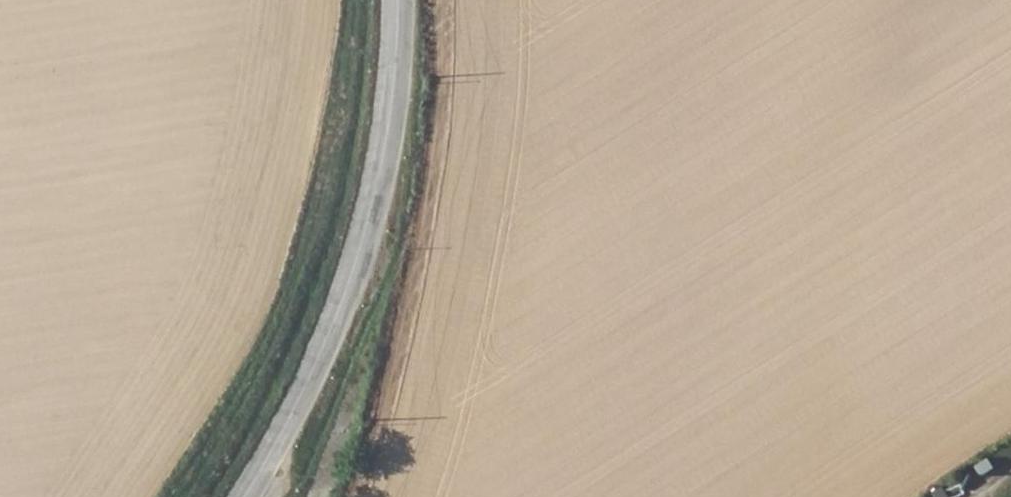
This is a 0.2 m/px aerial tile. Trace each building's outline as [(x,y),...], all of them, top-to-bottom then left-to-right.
[(964,484),(951,490),(954,496),(964,496),(969,495),(964,484)]
